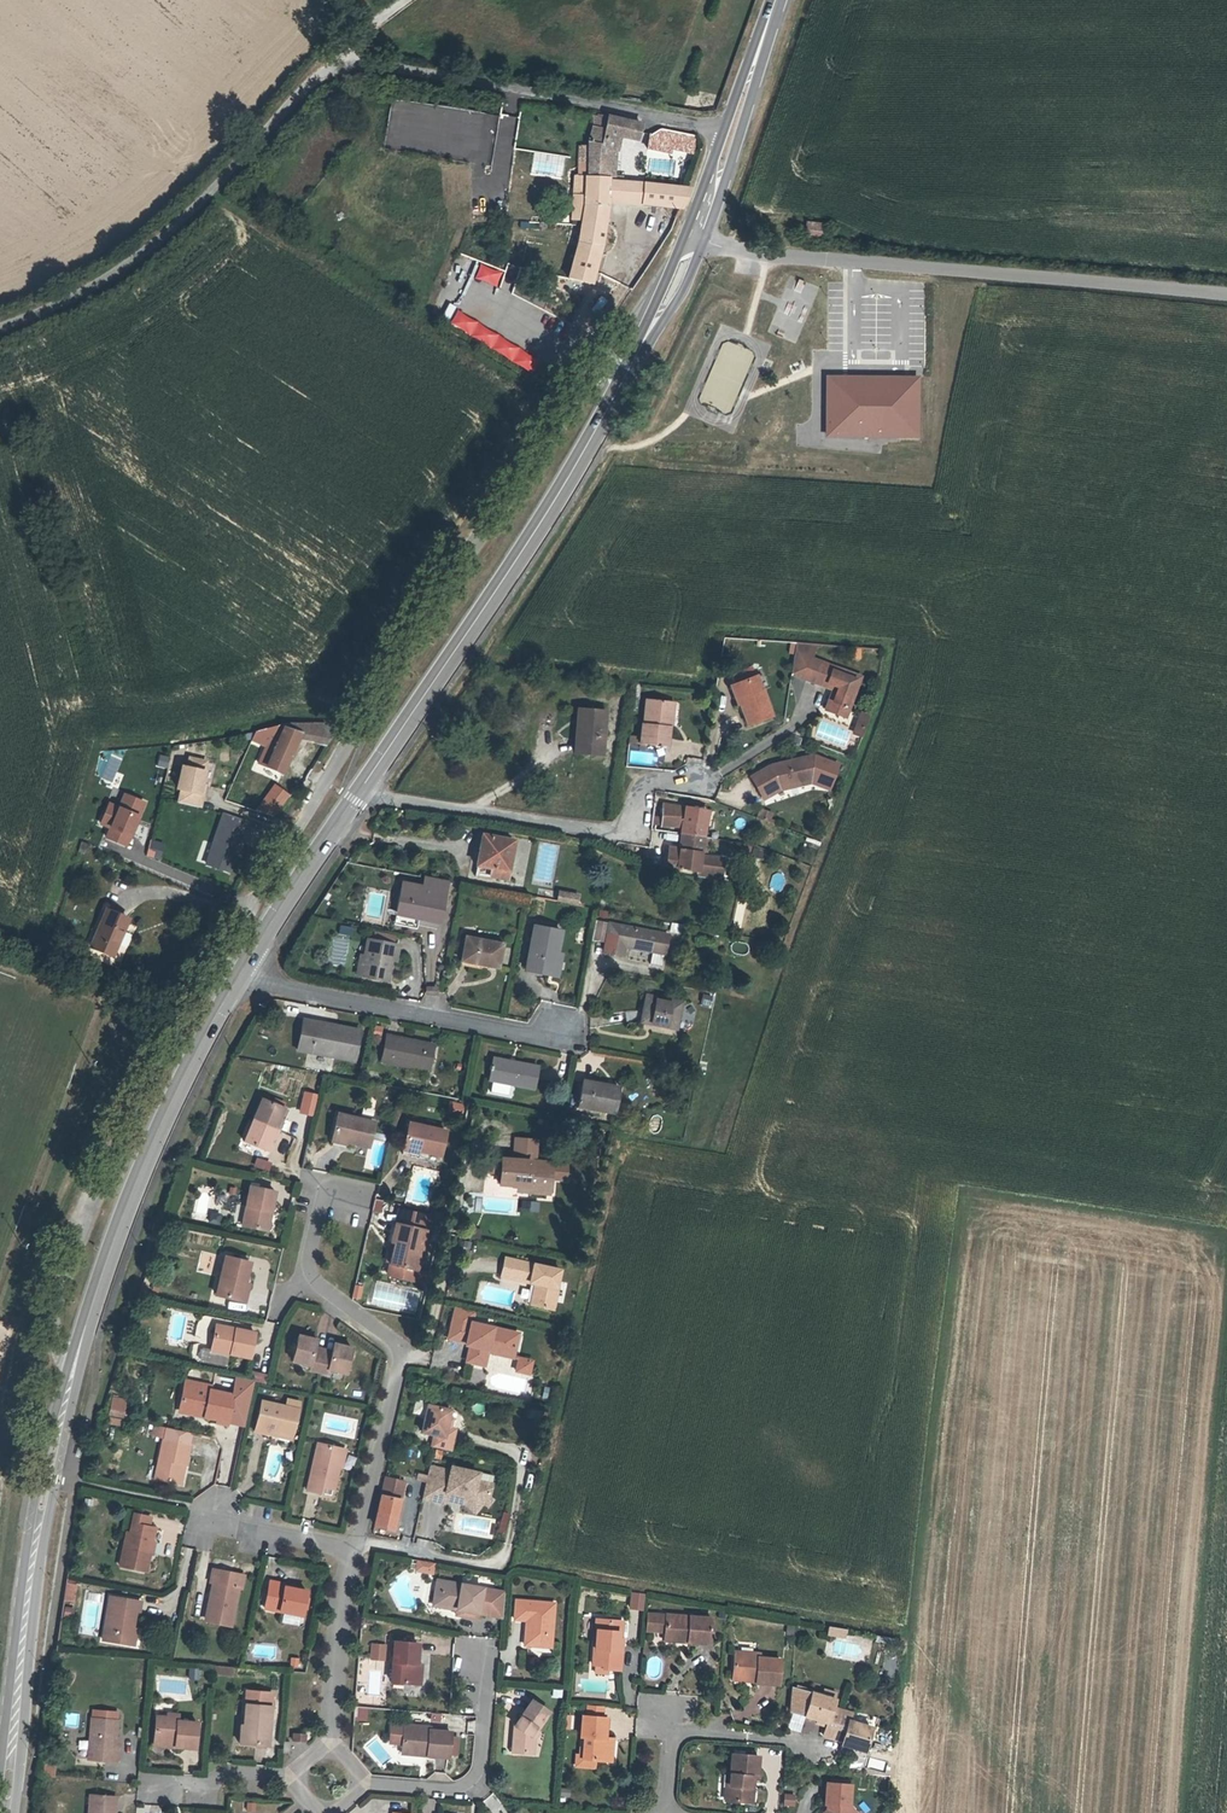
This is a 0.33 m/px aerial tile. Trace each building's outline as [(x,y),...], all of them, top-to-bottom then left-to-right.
[(637,140),(641,124),(598,115),(598,117),(593,116),(588,142),(588,146),(588,173),(588,175),(588,176),(608,177),(608,180),(621,182),(621,177),(614,176),(608,175),(609,148),(616,150),(617,148),(620,136),(637,140)] [(651,135),(651,149),(671,153),(673,146),(693,149),(695,135),(662,129),(659,130),(651,135)] [(622,140),(636,143),(637,140),(620,136),(617,148),(620,148),(622,140)] [(588,173),(588,146),(579,146),(578,172),(588,173)] [(616,150),(609,148),(608,175),(614,176),(616,150)] [(608,205),(608,200),(608,180),(608,177),(588,176),(588,175),(585,175),(585,176),(575,175),(573,196),(584,196),(583,218),(583,221),(568,278),(591,285),(601,246),(596,245),(599,227),(605,228),(608,205)] [(621,182),(608,180),(608,200),(641,203),(643,184),(621,182)] [(687,188),(643,184),(641,203),(681,207),(690,188),(687,188)] [(583,218),(584,196),(573,196),(572,217),(583,218)] [(810,221),(807,238),(823,241),(827,224),(810,221)] [(603,246),(605,228),(599,227),(596,245),(601,246),(603,246)] [(610,273),(614,255),(606,254),(602,271),(610,273)] [(480,262),(474,277),(496,286),(502,272),(480,262)] [(517,277),(511,295),(542,305),(548,288),(517,277)] [(456,311),(448,325),(533,372),(541,358),(456,311)] [(921,376),(828,376),(828,437),(901,437),(920,438),(921,376)] [(848,718),(862,675),(813,657),(818,647),(798,644),(793,676),(833,689),(826,710),(848,718)] [(862,660),(862,649),(853,649),(853,660),(862,660)] [(774,716),(757,675),(730,686),(746,727),(774,716)] [(674,722),(676,702),(644,699),(640,744),(667,747),(670,722),(674,722)] [(602,755),(606,711),(577,709),(574,753),(602,755)] [(865,728),(869,716),(861,713),(857,724),(865,728)] [(252,742),(267,748),(260,764),(282,774),(300,735),(303,736),(303,739),(326,745),(338,724),(284,724),(256,733),(252,742)] [(862,736),(865,728),(857,724),(853,733),(862,736)] [(170,757),(160,755),(157,767),(168,769),(170,757)] [(208,759),(187,755),(185,764),(181,763),(175,788),(179,791),(176,803),(203,809),(207,791),(204,790),(209,770),(206,769),(208,759)] [(831,792),(841,764),(813,756),(770,765),(749,777),(764,802),(781,791),(812,784),(831,792)] [(288,794),(274,783),(262,799),(276,810),(288,794)] [(147,802),(123,792),(117,805),(108,801),(98,826),(107,830),(102,840),(127,850),(133,837),(128,835),(137,814),(141,816),(147,802)] [(706,837),(712,812),(685,807),(662,803),(661,828),(679,828),(680,834),(678,848),(669,847),(667,865),(722,880),(724,857),(706,855),(706,837)] [(768,822),(771,814),(760,810),(757,818),(763,820),(768,822)] [(249,822),(222,813),(204,866),(231,875),(249,822)] [(506,880),(514,841),(482,835),(476,866),(477,866),(475,874),(506,880)] [(164,842),(150,839),(146,857),(160,860),(164,842)] [(87,854),(90,845),(81,842),(78,851),(87,854)] [(439,923),(448,882),(425,878),(423,887),(402,883),(396,911),(419,916),(418,919),(439,923)] [(527,890),(528,882),(521,881),(519,889),(527,890)] [(556,901),(578,904),(580,893),(558,889),(556,901)] [(112,956),(128,919),(106,910),(90,947),(112,956)] [(607,918),(608,911),(599,910),(598,917),(607,918)] [(439,923),(418,919),(419,916),(396,911),(394,924),(416,929),(418,923),(439,927),(439,923)] [(665,954),(668,935),(594,921),(591,939),(606,942),(604,952),(623,956),(625,944),(631,945),(630,948),(652,952),(664,954),(665,954)] [(683,933),(684,926),(672,923),(670,931),(683,933)] [(350,934),(351,926),(340,925),(339,933),(350,934)] [(557,976),(561,954),(557,954),(561,931),(534,926),(526,971),(557,976)] [(393,945),(395,936),(376,932),(374,941),(393,945)] [(498,968),(503,944),(466,937),(461,961),(498,968)] [(387,980),(391,960),(396,961),(399,946),(393,945),(374,941),(368,940),(364,956),(361,975),(387,980)] [(731,951),(745,952),(746,942),(732,941),(731,951)] [(662,966),(664,954),(652,952),(650,964),(662,966)] [(437,995),(438,985),(424,985),(424,994),(437,995)] [(702,993),(699,1005),(709,1007),(712,995),(702,993)] [(676,1029),(682,1003),(646,995),(641,1022),(676,1029)] [(354,1058),(360,1030),(303,1020),(297,1050),(334,1057),(334,1054),(354,1058)] [(428,1070),(433,1045),(387,1035),(382,1061),(428,1070)] [(533,1089),(538,1067),(493,1058),(489,1080),(511,1085),(533,1089)] [(510,1090),(511,1085),(489,1080),(488,1086),(510,1090)] [(614,1113),(618,1088),(583,1081),(578,1107),(614,1113)] [(319,1095),(305,1092),(300,1113),(314,1116),(319,1095)] [(279,1130),(288,1108),(262,1097),(253,1119),(279,1130)] [(466,1104),(450,1102),(447,1116),(463,1119),(466,1104)] [(371,1148),(377,1121),(339,1112),(332,1142),(347,1146),(348,1142),(371,1148)] [(270,1152),(279,1130),(253,1119),(244,1141),(270,1152)] [(443,1159),(449,1130),(411,1121),(404,1150),(443,1159)] [(570,1165),(555,1164),(548,1160),(539,1160),(540,1138),(516,1136),(514,1157),(502,1157),(500,1186),(518,1187),(518,1193),(553,1195),(554,1180),(569,1181),(570,1165)] [(270,1171),(272,1162),(258,1158),(255,1167),(270,1171)] [(271,1211),(275,1192),(250,1187),(242,1225),(264,1230),(268,1210),(271,1211)] [(540,1202),(522,1200),(521,1211),(539,1213),(540,1202)] [(416,1282),(432,1216),(399,1208),(391,1242),(395,1243),(387,1275),(416,1282)] [(249,1283),(254,1263),(226,1255),(216,1295),(247,1303),(252,1284),(249,1283)] [(555,1310),(564,1269),(506,1257),(501,1278),(534,1285),(530,1305),(555,1310)] [(361,1300),(363,1286),(356,1285),(353,1298),(361,1300)] [(515,1359),(521,1333),(474,1321),(476,1312),(455,1307),(448,1340),(466,1344),(465,1347),(469,1348),(466,1363),(487,1368),(490,1353),(515,1359)] [(252,1359),(258,1332),(216,1324),(211,1351),(252,1359)] [(318,1372),(324,1348),(317,1346),(319,1338),(300,1334),(293,1363),(310,1367),(309,1370),(318,1372)] [(348,1375),(354,1347),(335,1342),(333,1350),(324,1348),(318,1372),(327,1374),(328,1370),(348,1375)] [(531,1375),(535,1361),(519,1357),(516,1371),(531,1375)] [(265,1382),(267,1375),(252,1372),(251,1379),(265,1382)] [(237,1378),(233,1393),(212,1389),(214,1384),(186,1377),(178,1413),(245,1428),(255,1382),(237,1378)] [(552,1399),(554,1389),(545,1388),(543,1397),(552,1399)] [(125,1418),(129,1399),(113,1395),(109,1415),(125,1418)] [(294,1441),(303,1401),(287,1398),(286,1405),(261,1399),(254,1431),(294,1441)] [(453,1428),(456,1410),(426,1404),(420,1432),(434,1435),(431,1447),(453,1451),(458,1429),(453,1428)] [(536,1418),(537,1411),(529,1409),(528,1417),(536,1418)] [(160,1438),(163,1427),(153,1424),(150,1435),(160,1438)] [(182,1485),(193,1434),(167,1428),(164,1441),(163,1440),(154,1479),(182,1485)] [(337,1490),(346,1450),(317,1443),(307,1490),(321,1494),(322,1487),(337,1490)] [(441,1460),(443,1451),(436,1449),(434,1458),(441,1460)] [(491,1497),(495,1482),(481,1479),(483,1471),(448,1464),(447,1466),(431,1463),(423,1499),(444,1504),(445,1501),(465,1505),(477,1515),(485,1504),(489,1507),(495,1500),(491,1497)] [(393,1530),(404,1482),(385,1477),(374,1525),(393,1530)] [(503,1536),(512,1514),(504,1511),(495,1533),(503,1536)] [(154,1554),(156,1542),(154,1539),(156,1529),(150,1527),(151,1518),(134,1514),(130,1534),(127,1534),(120,1566),(148,1572),(152,1554),(154,1554)] [(436,1563),(417,1560),(415,1572),(434,1575),(436,1563)] [(231,1626),(239,1589),(243,1590),(246,1575),(212,1568),(209,1583),(212,1584),(204,1621),(231,1626)] [(302,1617),(306,1589),(287,1586),(288,1582),(269,1579),(264,1611),(302,1617)] [(506,1591),(436,1579),(431,1608),(455,1612),(455,1616),(479,1620),(480,1615),(502,1618),(506,1591)] [(75,1603),(77,1584),(67,1583),(65,1602),(75,1603)] [(644,1611),(646,1593),(631,1592),(629,1609),(644,1611)] [(134,1627),(137,1612),(140,1612),(142,1602),(110,1597),(102,1641),(136,1647),(139,1628),(134,1627)] [(552,1648),(555,1602),(516,1599),(514,1620),(525,1621),(523,1645),(552,1648)] [(663,1642),(709,1644),(710,1616),(647,1612),(646,1632),(663,1633),(663,1642)] [(621,1670),(624,1639),(621,1638),(623,1621),(596,1618),(591,1667),(594,1667),(593,1674),(607,1676),(608,1669),(621,1670)] [(835,1636),(836,1627),(830,1626),(828,1634),(835,1636)] [(845,1637),(846,1629),(836,1627),(835,1636),(845,1637)] [(416,1664),(418,1643),(394,1641),(391,1683),(423,1685),(424,1664),(416,1664)] [(385,1662),(386,1645),(371,1644),(370,1661),(385,1662)] [(778,1685),(780,1658),(757,1656),(757,1653),(734,1651),(732,1681),(778,1685)] [(299,1667),(299,1658),(291,1658),(290,1666),(299,1667)] [(232,1676),(232,1667),(214,1666),(213,1674),(232,1676)] [(834,1698),(792,1687),(789,1712),(815,1719),(815,1723),(823,1725),(824,1723),(825,1723),(822,1736),(833,1739),(841,1709),(832,1707),(834,1698)] [(562,1689),(552,1689),(552,1697),(562,1698),(562,1689)] [(270,1747),(274,1692),(247,1690),(244,1726),(241,1725),(240,1744),(270,1747)] [(538,1729),(550,1712),(532,1699),(512,1726),(512,1756),(537,1756),(537,1741),(542,1732),(538,1729)] [(614,1763),(615,1737),(609,1737),(610,1716),(604,1716),(604,1706),(586,1705),(586,1715),(581,1715),(579,1738),(583,1738),(582,1755),(575,1754),(574,1769),(596,1770),(597,1762),(614,1763)] [(119,1737),(120,1719),(119,1719),(120,1711),(92,1709),(91,1718),(89,1717),(87,1760),(120,1762),(122,1737),(119,1737)] [(369,1722),(369,1709),(358,1709),(357,1721),(369,1722)] [(852,1711),(841,1709),(833,1739),(840,1741),(839,1746),(865,1753),(873,1725),(850,1719),(852,1711)] [(199,1751),(201,1722),(181,1720),(182,1713),(168,1712),(167,1716),(156,1715),(154,1747),(199,1751)] [(457,1754),(458,1737),(450,1737),(451,1732),(430,1731),(431,1728),(405,1725),(404,1726),(392,1725),(390,1743),(402,1744),(401,1755),(448,1759),(448,1754),(457,1754)] [(757,1777),(759,1755),(739,1754),(734,1753),(730,1753),(728,1783),(726,1783),(724,1801),(754,1803),(755,1787),(753,1787),(754,1777),(757,1777)] [(54,1777),(55,1764),(43,1764),(42,1776),(54,1777)] [(852,1805),(854,1784),(825,1782),(823,1806),(826,1807),(826,1810),(822,1812),(859,1812),(852,1805)] [(118,1796),(89,1794),(87,1812),(117,1812),(118,1796)] [(793,1806),(793,1795),(785,1794),(784,1805),(793,1806)] [(256,1812),(257,1803),(248,1803),(247,1812),(256,1812)]
